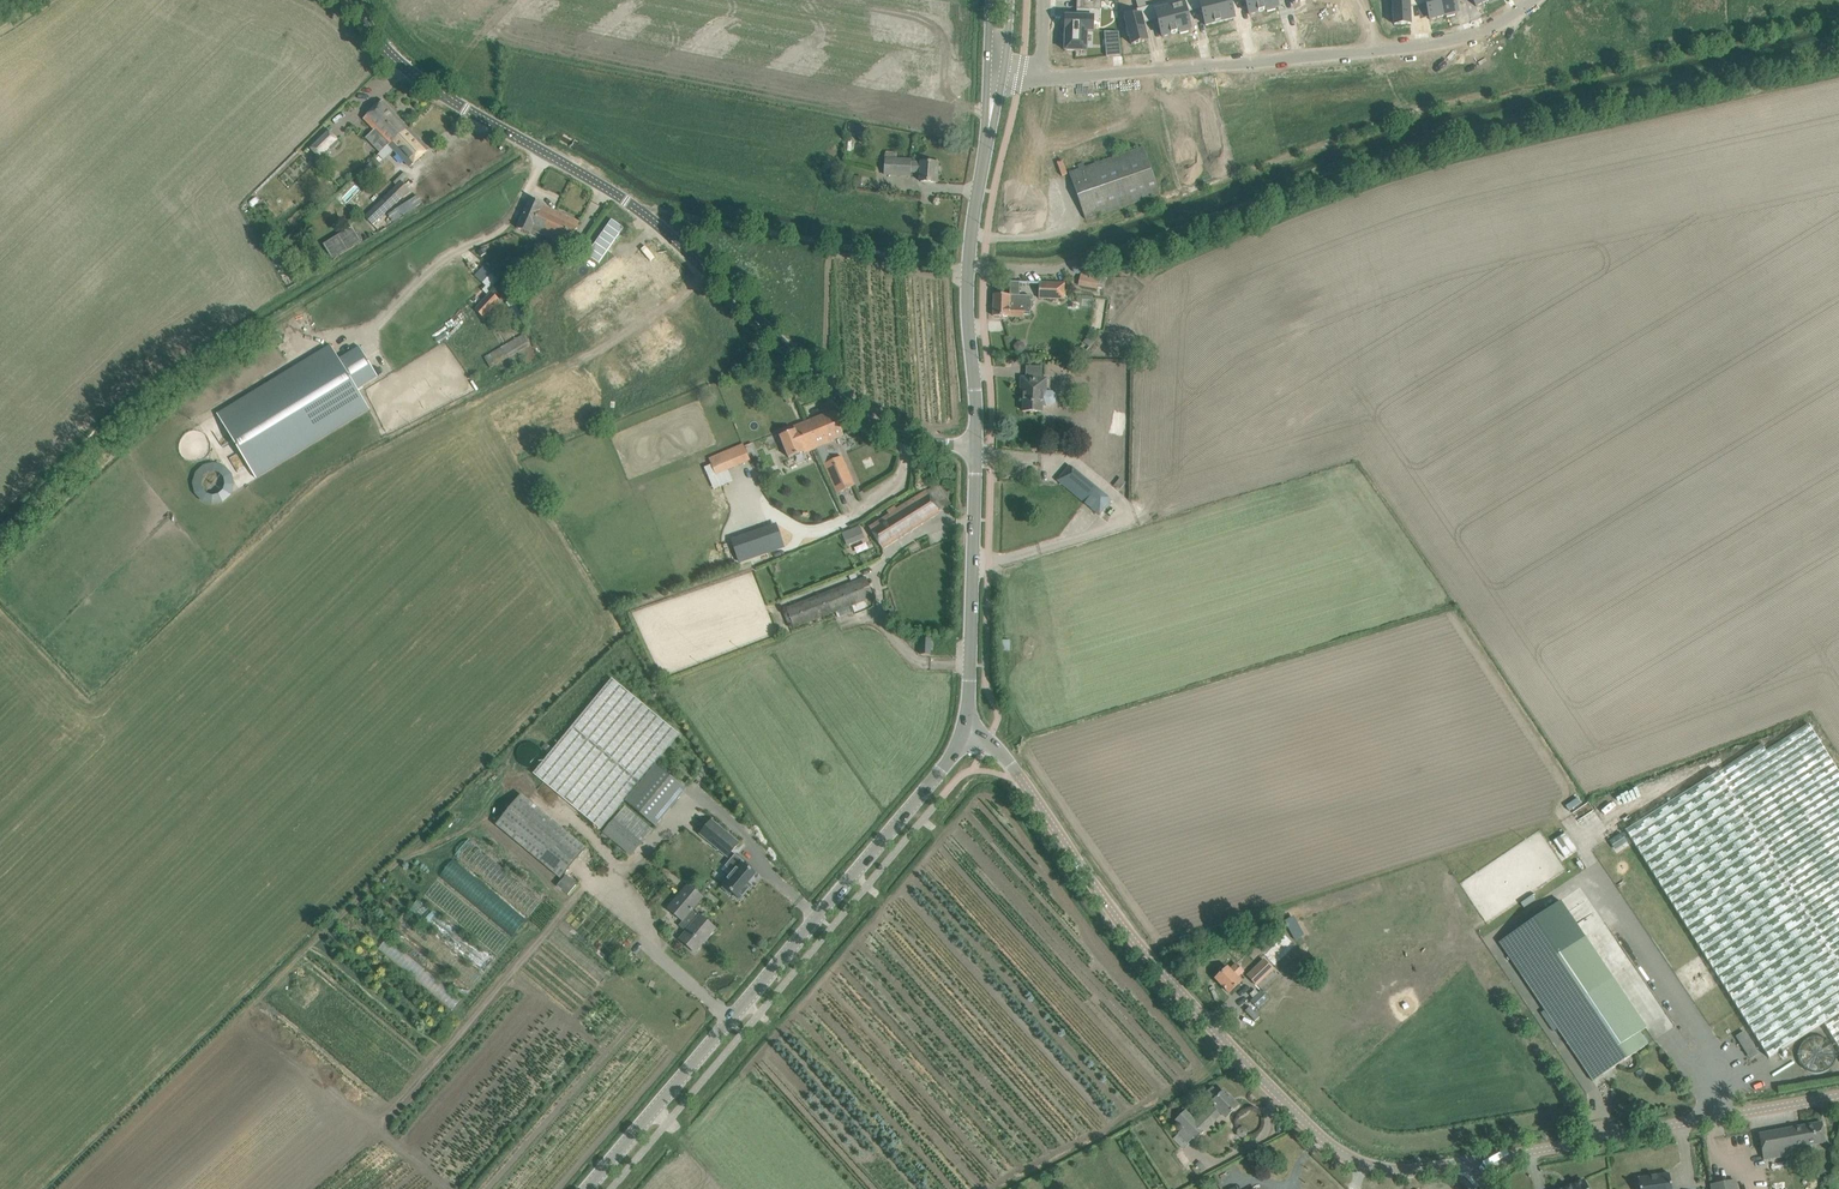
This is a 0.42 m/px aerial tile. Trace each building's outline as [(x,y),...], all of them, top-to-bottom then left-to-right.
[(1081,0),(1081,9),(1090,10),(1100,10),(1102,10),(1102,0),(1067,0),(1081,0)] [(1169,1),(1177,33),(1180,33),(1180,34),(1189,32),(1188,30),(1191,30),(1187,13),(1194,11),(1192,0),(1174,0),(1169,1)] [(1194,11),(1202,9),(1206,26),(1221,22),(1215,0),(1192,0),(1194,11)] [(1221,22),(1235,19),(1231,2),(1237,0),(1215,0),(1221,22)] [(1250,15),(1264,11),(1261,0),(1246,0),(1250,15)] [(1264,11),(1267,11),(1267,12),(1276,10),(1276,8),(1279,7),(1277,0),(1261,0),(1264,11)] [(1392,7),(1392,16),(1394,16),(1395,25),(1411,24),(1410,7),(1418,6),(1417,0),(1393,0),(1394,7),(1392,7)] [(1418,6),(1426,4),(1430,20),(1444,17),(1440,0),(1417,0),(1418,6)] [(1444,17),(1446,16),(1447,18),(1456,15),(1455,14),(1458,13),(1455,0),(1440,0),(1444,17)] [(1169,1),(1147,7),(1151,22),(1158,20),(1162,37),(1177,33),(1169,1)] [(1147,7),(1124,13),(1128,27),(1126,27),(1128,36),(1130,36),(1132,45),(1148,41),(1144,24),(1151,22),(1147,7)] [(1066,16),(1065,31),(1066,31),(1066,30),(1088,31),(1088,32),(1094,32),(1094,31),(1094,21),(1100,21),(1100,10),(1090,10),(1089,17),(1066,16)] [(1066,31),(1065,50),(1087,51),(1088,32),(1088,31),(1066,30),(1066,31)] [(1119,32),(1105,32),(1106,45),(1120,44),(1119,32)] [(409,128),(383,101),(374,109),(364,118),(390,145),(409,128)] [(864,132),(871,132),(872,127),(850,125),(847,150),(854,150),(856,133),(863,134),(862,142),(870,143),(871,133),(864,133),(864,132)] [(416,135),(409,128),(390,145),(411,167),(429,149),(420,141),(415,136),(416,135)] [(330,130),(310,149),(319,159),(321,158),(322,159),(328,154),(327,152),(332,147),(334,149),(340,143),(338,141),(339,140),(330,130)] [(1085,219),(1161,196),(1146,146),(1078,166),(1079,168),(1071,170),(1085,219)] [(376,169),(382,164),(376,157),(364,167),(369,172),(374,168),(376,169)] [(885,174),(911,176),(912,172),(923,172),(922,182),(925,182),(937,183),(938,163),(932,163),(926,162),(923,162),(923,163),(912,163),(912,160),(897,159),(886,159),(885,174)] [(840,171),(840,170),(832,168),(830,178),(849,182),(851,173),(840,171)] [(862,188),(863,176),(854,176),(854,187),(862,188)] [(409,190),(402,182),(365,216),(373,225),(409,190)] [(417,194),(399,206),(404,214),(423,202),(417,194)] [(579,222),(543,206),(544,204),(531,198),(517,228),(534,236),(535,233),(568,247),(579,222)] [(353,227),(328,242),(337,257),(362,242),(353,227)] [(609,260),(553,300),(567,320),(591,302),(594,306),(611,294),(608,290),(623,279),(609,260)] [(485,264),(474,275),(491,290),(501,279),(485,264)] [(1106,278),(1100,277),(1081,273),(1079,286),(1098,289),(1098,288),(1104,289),(1106,278)] [(475,277),(461,290),(476,306),(490,293),(475,277)] [(1039,298),(1065,299),(1065,283),(1040,283),(1039,298)] [(501,301),(491,293),(475,310),(484,318),(501,301)] [(995,295),(994,316),(1000,316),(1006,316),(1024,317),(1024,314),(1032,315),(1032,311),(1032,299),(1032,296),(1021,295),(1011,295),(995,295)] [(509,317),(503,321),(507,326),(513,322),(509,317)] [(530,346),(523,334),(484,357),(491,368),(530,346)] [(331,345),(217,414),(256,478),(370,409),(358,389),(378,376),(360,347),(340,359),(338,357),(331,345)] [(1021,377),(1021,386),(1024,386),(1023,411),(1035,412),(1043,412),(1043,407),(1043,406),(1047,406),(1051,406),(1053,405),(1056,404),(1057,401),(1057,398),(1057,395),(1056,393),(1054,391),(1051,391),(1047,391),(1048,378),(1043,378),(1033,377),(1027,377),(1021,377)] [(834,411),(823,415),(807,422),(794,427),(795,429),(780,435),(789,457),(804,451),(804,452),(817,447),(830,442),(829,441),(844,435),(834,411)] [(716,475),(750,460),(744,446),(710,460),(716,475)] [(855,486),(842,456),(825,464),(838,493),(855,486)] [(1070,465),(1058,481),(1070,491),(1071,492),(1084,477),(1070,465)] [(940,512),(927,491),(897,509),(898,510),(870,527),(882,548),(940,512)] [(1105,495),(1092,510),(1100,516),(1113,501),(1105,495)] [(859,526),(842,533),(847,546),(864,539),(859,526)] [(738,563),(777,550),(769,527),(730,540),(738,563)] [(875,597),(867,577),(786,608),(794,629),(875,597)] [(921,655),(931,655),(931,639),(922,639),(921,655)] [(613,679),(534,774),(601,830),(680,734),(613,679)] [(1716,770),(1622,830),(1767,1060),(1825,1023),(1838,1046),(1838,771),(1817,736),(1730,791),(1716,770)] [(656,826),(686,789),(657,765),(626,802),(656,826)] [(561,879),(587,848),(522,794),(496,824),(561,879)] [(632,857),(654,830),(625,806),(603,832),(632,857)] [(1580,816),(1592,812),(1590,806),(1578,811),(1580,816)] [(1616,829),(1623,825),(1618,816),(1611,820),(1616,829)] [(728,857),(740,843),(712,820),(700,834),(728,857)] [(455,856),(531,916),(543,900),(467,841),(455,856)] [(725,886),(724,888),(730,893),(731,892),(740,899),(751,886),(748,884),(756,875),(743,863),(745,862),(736,854),(726,866),(733,872),(731,877),(724,885),(725,886)] [(510,914),(514,909),(452,860),(439,877),(488,916),(489,915),(496,921),(502,914),(504,916),(507,912),(510,914)] [(557,885),(568,895),(578,884),(567,874),(557,885)] [(687,884),(678,896),(668,908),(668,909),(683,922),(679,926),(686,932),(680,939),(695,952),(696,952),(694,950),(707,935),(709,936),(715,928),(693,909),(704,897),(687,884)] [(1561,901),(1500,942),(1551,1019),(1593,1081),(1602,1075),(1594,1063),(1603,1057),(1611,1069),(1648,1045),(1639,1032),(1646,1028),(1577,925),(1538,951),(1530,939),(1569,913),(1561,901)] [(433,910),(426,917),(447,938),(454,931),(433,910)] [(1291,917),(1285,921),(1289,927),(1295,924),(1291,917)] [(386,939),(378,949),(452,1008),(460,998),(386,939)] [(1274,969),(1265,959),(1247,976),(1257,986),(1274,969)] [(1216,978),(1230,993),(1242,982),(1237,977),(1244,971),(1237,964),(1231,970),(1228,967),(1225,970),(1216,978)] [(1264,992),(1253,1003),(1258,1008),(1270,998),(1264,992)] [(1744,1032),(1736,1037),(1750,1059),(1758,1054),(1744,1032)] [(1213,1117),(1216,1120),(1223,1112),(1227,1117),(1230,1114),(1238,1105),(1224,1091),(1221,1094),(1213,1087),(1202,1097),(1212,1107),(1208,1112),(1213,1117)] [(1178,1134),(1173,1139),(1183,1149),(1193,1138),(1196,1140),(1206,1130),(1186,1109),(1175,1120),(1183,1128),(1178,1133),(1178,1134)] [(1826,1142),(1822,1123),(1759,1134),(1764,1160),(1811,1151),(1810,1145),(1826,1142)] [(1200,1161),(1196,1165),(1203,1173),(1207,1169),(1200,1161)] [(1669,1173),(1641,1178),(1639,1178),(1640,1188),(1672,1188),(1669,1173)] [(1711,1184),(1712,1188),(1738,1188),(1737,1179),(1711,1184)] [(1584,1181),(1565,1188),(1588,1188),(1584,1181)]
